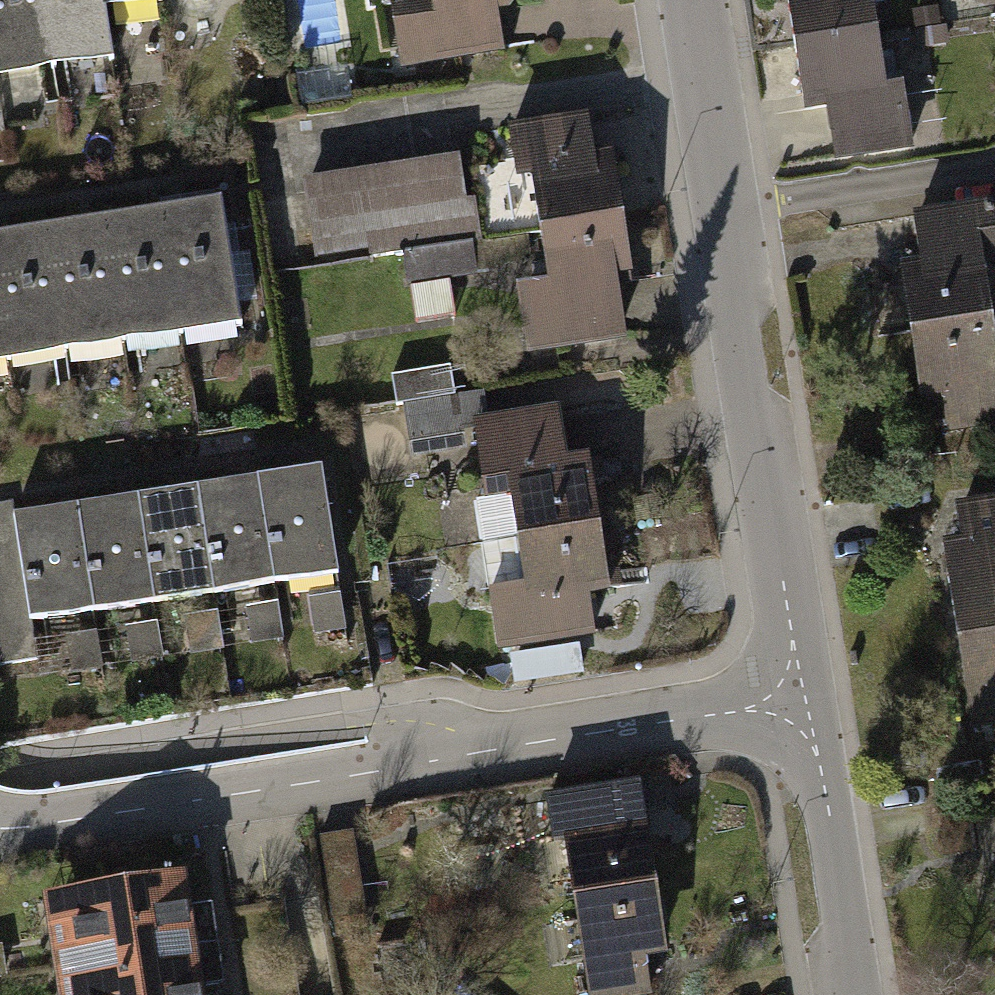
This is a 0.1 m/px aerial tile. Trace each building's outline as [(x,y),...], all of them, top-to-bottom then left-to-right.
[(46,73),(35,0),(0,0),(0,80),(46,73)] [(46,73),(104,64),(96,11),(94,0),(35,0),(46,73)] [(158,0),(94,0),(96,11),(158,1),(158,0)] [(399,75),(494,63),(488,16),(515,13),(513,0),(390,0),(399,75)] [(874,32),(869,0),(784,0),(791,45),(874,32)] [(874,32),(791,45),(803,117),(826,114),(833,160),(913,147),(901,76),(881,79),(874,32)] [(540,231),(617,220),(607,151),(585,154),(579,117),(500,128),(507,177),(532,174),(540,231)] [(470,230),(459,160),(298,186),(310,256),(400,242),(470,230)] [(987,320),(979,268),(994,265),(994,199),(906,214),(914,264),(897,266),(908,333),(987,320)] [(241,326),(223,203),(163,212),(182,335),(241,326)] [(182,335),(163,212),(104,221),(123,343),(182,335)] [(617,220),(540,231),(548,285),(516,289),(525,358),(614,345),(605,281),(625,278),(617,220)] [(123,343),(104,221),(45,230),(64,352),(123,343)] [(45,230),(0,237),(0,331),(4,361),(64,352),(45,230)] [(470,230),(400,242),(413,326),(455,319),(449,284),(478,279),(470,230)] [(908,333),(919,404),(937,401),(944,442),(994,434),(994,368),(987,320),(908,333)] [(400,404),(455,397),(451,367),(396,375),(400,404)] [(510,538),(598,526),(588,453),(567,456),(559,406),(488,416),(485,392),(455,397),(400,404),(408,463),(474,454),(480,500),(504,496),(510,538)] [(256,478),(273,583),(335,573),(319,469),(256,478)] [(193,488),(210,593),(273,583),(256,478),(193,488)] [(130,498),(147,603),(210,593),(193,488),(130,498)] [(67,508),(84,612),(147,603),(130,498),(67,508)] [(994,634),(994,500),(950,507),(954,538),(934,541),(949,641),(994,634)] [(15,516),(13,504),(0,506),(0,674),(40,668),(33,620),(21,622),(4,518),(15,516)] [(4,518),(21,622),(33,620),(84,612),(67,508),(15,516),(4,518)] [(598,526),(510,538),(478,543),(494,655),(592,641),(585,592),(607,589),(598,526)] [(338,594),(305,598),(309,628),(342,624),(338,594)] [(273,602),(243,607),(248,644),(279,639),(273,602)] [(214,612),(187,616),(191,644),(217,641),(214,612)] [(152,623),(127,628),(132,656),(158,651),(152,623)] [(94,632),(62,637),(67,665),(98,660),(94,632)] [(949,641),(963,732),(987,728),(991,756),(994,755),(994,634),(949,641)] [(569,897),(657,883),(640,782),(553,796),(569,897)] [(336,932),(370,927),(359,840),(324,844),(336,932)] [(48,965),(213,940),(207,905),(191,908),(185,874),(37,897),(48,965)] [(569,897),(585,994),(640,994),(646,994),(641,963),(669,958),(657,883),(569,897)] [(203,988),(220,986),(213,940),(48,965),(53,994),(204,994),(203,988)]
